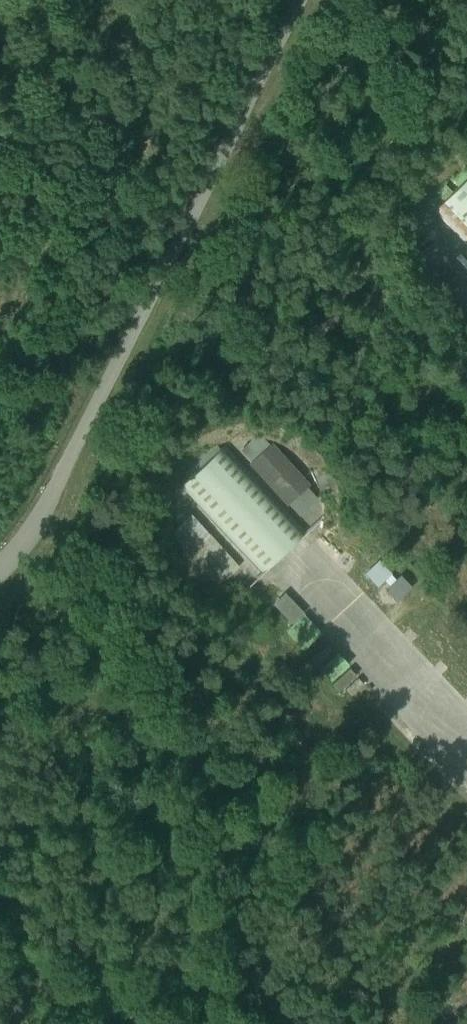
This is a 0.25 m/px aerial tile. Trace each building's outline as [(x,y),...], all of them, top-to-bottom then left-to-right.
[(433,211),(466,247),(466,179),(433,211)] [(239,449),(250,461),(269,444),(258,432),(239,449)] [(250,461),(248,462),(287,505),(289,503),(307,487),(309,484),(271,442),(269,444),(250,461)] [(306,531),(222,443),(176,487),(261,575),(283,553),(306,531)] [(307,487),(289,503),(299,515),(317,498),(307,487)] [(172,530),(222,582),(243,561),(193,510),(172,530)] [(370,568),(380,584),(396,574),(386,558),(370,568)] [(400,601),(417,585),(406,573),(389,588),(400,601)] [(289,590),(278,600),(298,621),(290,629),(309,648),(328,631),(289,590)] [(354,694),(369,678),(331,643),(316,660),(338,680),(354,694)]
